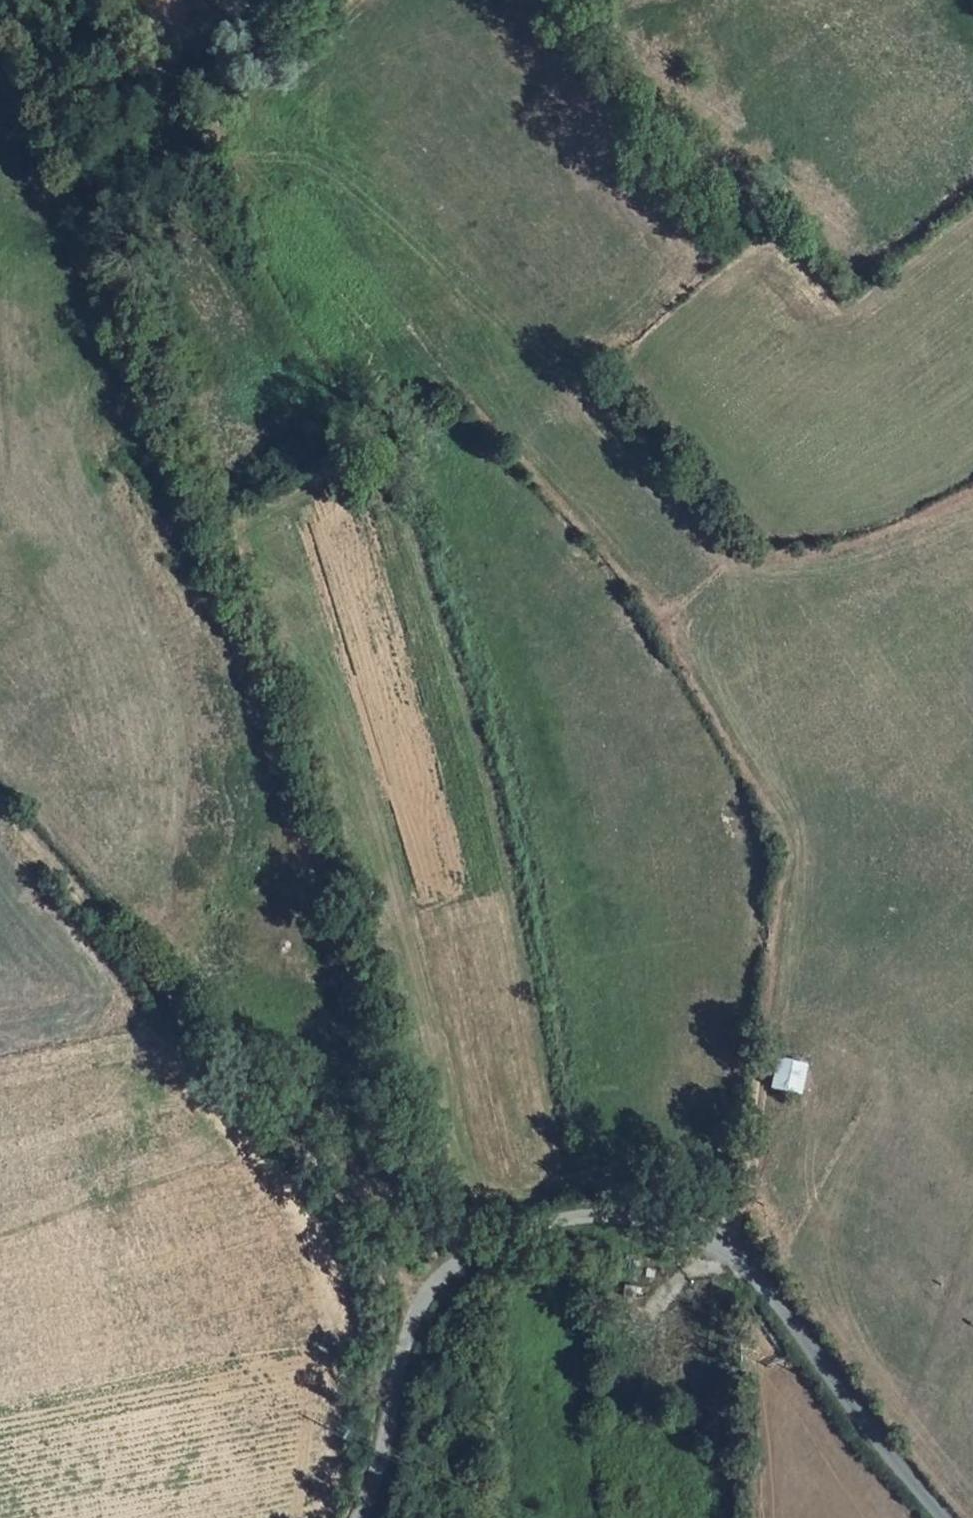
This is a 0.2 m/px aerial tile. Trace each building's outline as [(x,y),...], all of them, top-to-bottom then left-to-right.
[(809,1060),(781,1055),(776,1087),(804,1095),(809,1060)]
